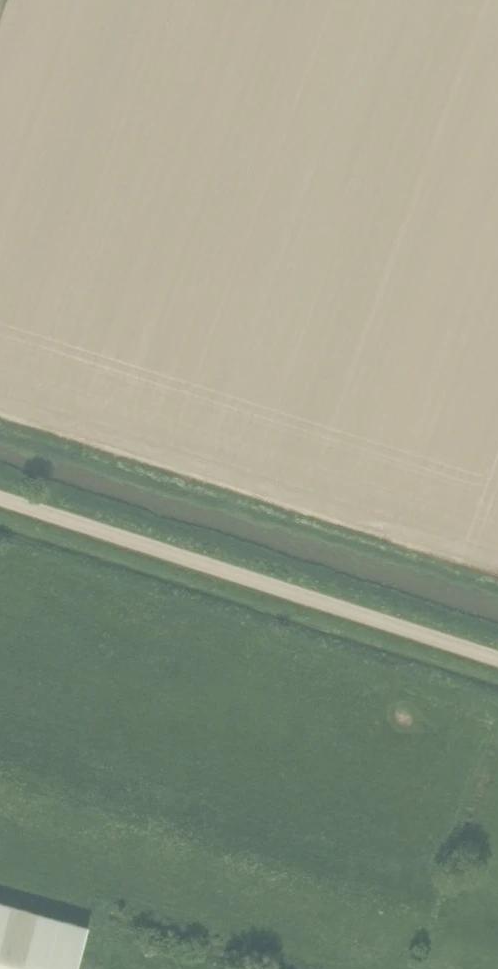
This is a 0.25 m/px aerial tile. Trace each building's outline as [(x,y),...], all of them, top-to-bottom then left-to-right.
[(88,926),(0,901),(0,968),(76,968),(88,926)]
